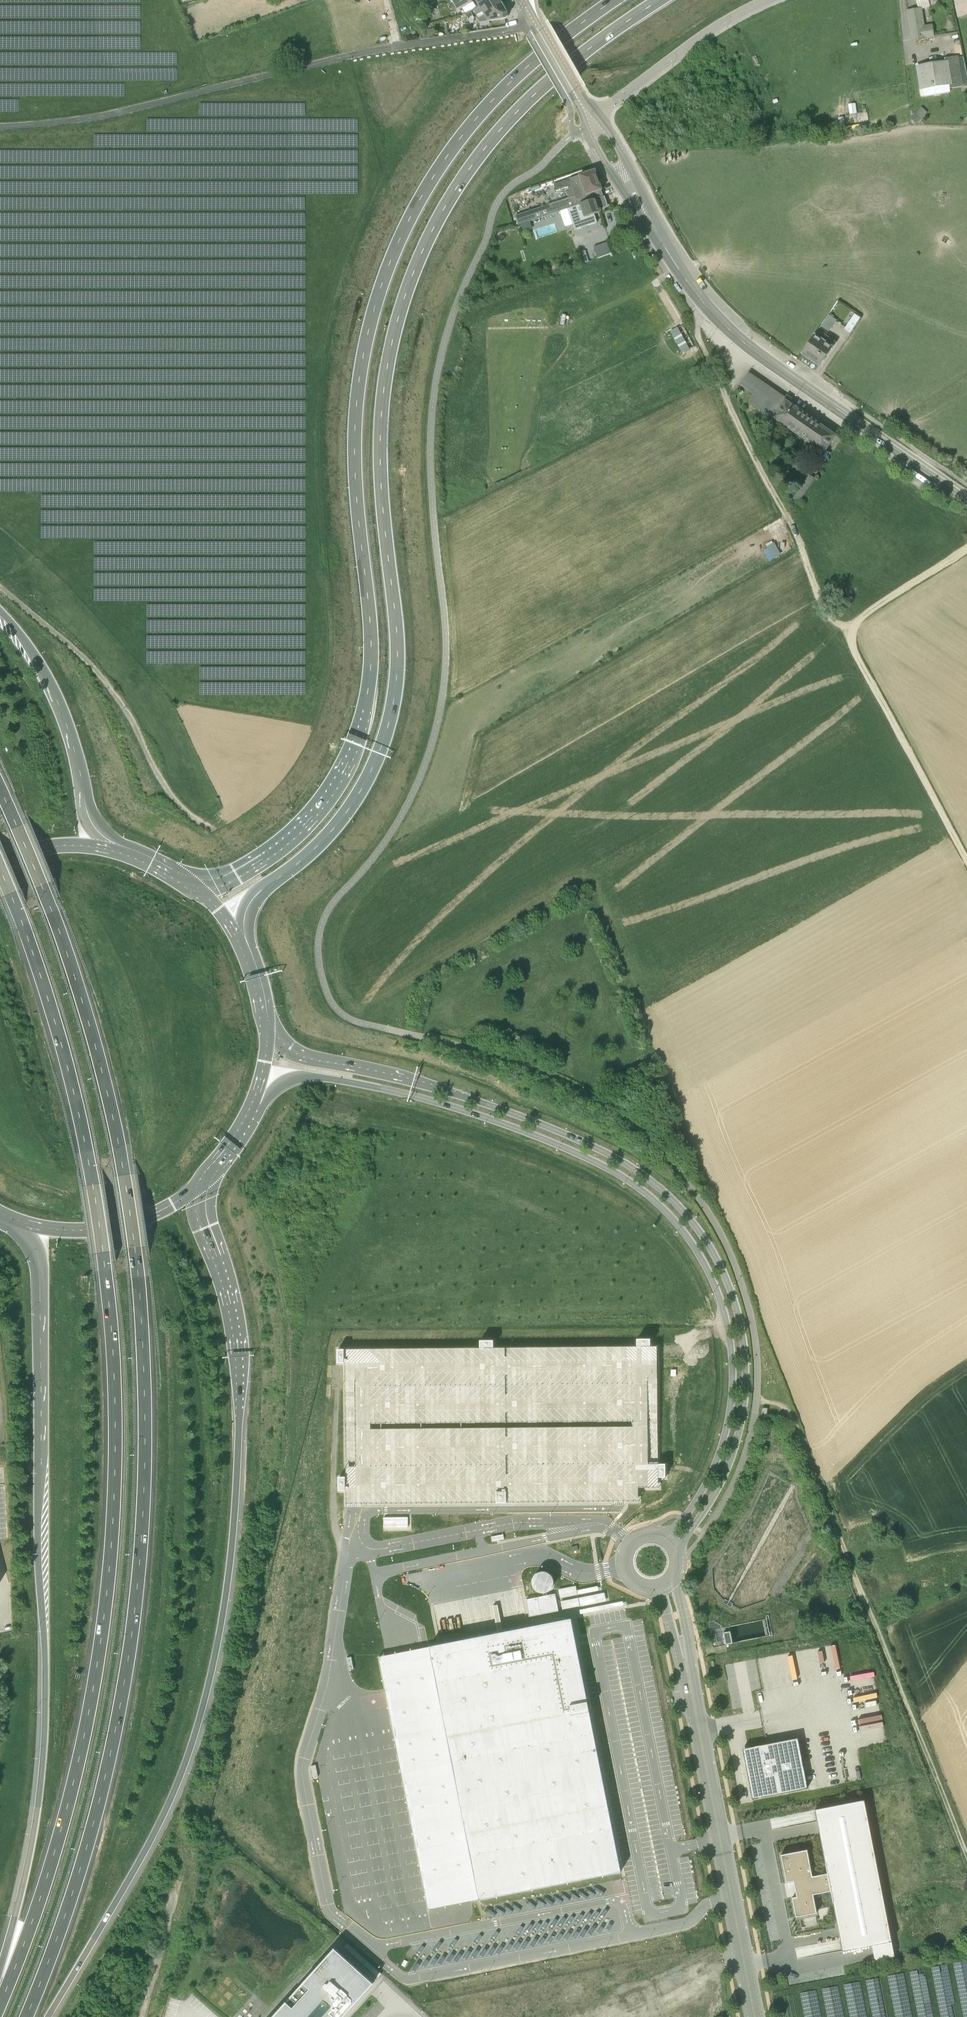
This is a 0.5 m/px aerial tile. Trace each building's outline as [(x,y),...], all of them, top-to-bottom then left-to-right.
[(459,12),(461,11),(460,9),(473,2),(472,0),(451,0),(459,12)] [(482,12),(484,15),(485,15),(502,5),(499,0),(489,0),(479,6),(479,5),(478,6),(479,6),(473,9),(477,15),(482,12)] [(483,16),(478,19),(480,23),(506,19),(508,16),(502,5),(485,15),(484,15),(483,16)] [(912,39),(922,38),(933,36),(932,26),(924,27),(921,10),(908,12),(912,39)] [(473,16),(474,15),(471,11),(465,14),(467,19),(473,16)] [(923,87),(949,83),(946,64),(919,68),(923,87)] [(922,119),(915,113),(910,118),(916,124),(922,119)] [(580,205),(604,197),(595,170),(555,184),(556,191),(568,187),(570,191),(567,192),(569,198),(516,216),(519,225),(521,225),(530,222),(580,205)] [(604,197),(580,205),(575,206),(579,218),(577,219),(579,227),(597,221),(594,213),(600,210),(600,209),(603,208),(605,204),(604,200),(605,200),(604,197)] [(533,229),(530,222),(521,225),(523,232),(533,229)] [(608,242),(593,247),(597,259),(612,254),(608,242)] [(580,252),(583,264),(589,262),(585,251),(580,252)] [(853,331),(863,315),(856,311),(846,327),(853,331)] [(836,321),(828,316),(821,327),(828,332),(836,321)] [(679,325),(672,329),(685,353),(692,349),(679,325)] [(823,338),(816,333),(802,355),(820,367),(836,344),(824,336),(823,338)] [(785,399),(778,394),(748,374),(741,385),(756,395),(751,403),(801,437),(799,440),(803,442),(804,440),(824,453),(835,436),(789,404),(792,400),(787,397),(785,399)] [(810,476),(794,499),(799,503),(815,480),(810,476)] [(772,559),(782,553),(776,542),(765,548),(772,559)] [(659,1348),(346,1349),(346,1503),(352,1503),(619,1503),(639,1503),(639,1488),(659,1488),(659,1466),(659,1348)] [(410,1530),(410,1515),(386,1515),(386,1530),(410,1530)] [(536,1566),(537,1588),(555,1587),(554,1565),(536,1566)] [(570,1618),(430,1645),(431,1649),(481,1902),(482,1905),(622,1877),(570,1618)] [(731,1632),(724,1633),(726,1645),(733,1643),(731,1632)] [(481,1902),(431,1649),(380,1659),(430,1912),(481,1902)] [(808,1788),(798,1738),(743,1749),(752,1799),(808,1788)] [(875,1960),(894,1956),(864,1800),(815,1810),(827,1873),(813,1876),(807,1850),(781,1854),(786,1882),(794,1881),(796,1897),(792,1898),(796,1917),(817,1913),(813,1895),(831,1891),(843,1951),(872,1945),(875,1960)] [(373,1983),(336,1948),(274,2016),(343,2016),(373,1983)] [(955,1962),(956,1973),(964,1972),(965,1982),(960,1983),(961,1988),(963,1988),(962,1985),(966,1984),(966,1960),(955,1962)] [(950,1983),(944,1984),(945,1989),(938,1990),(943,2016),(955,2016),(950,1983)]
